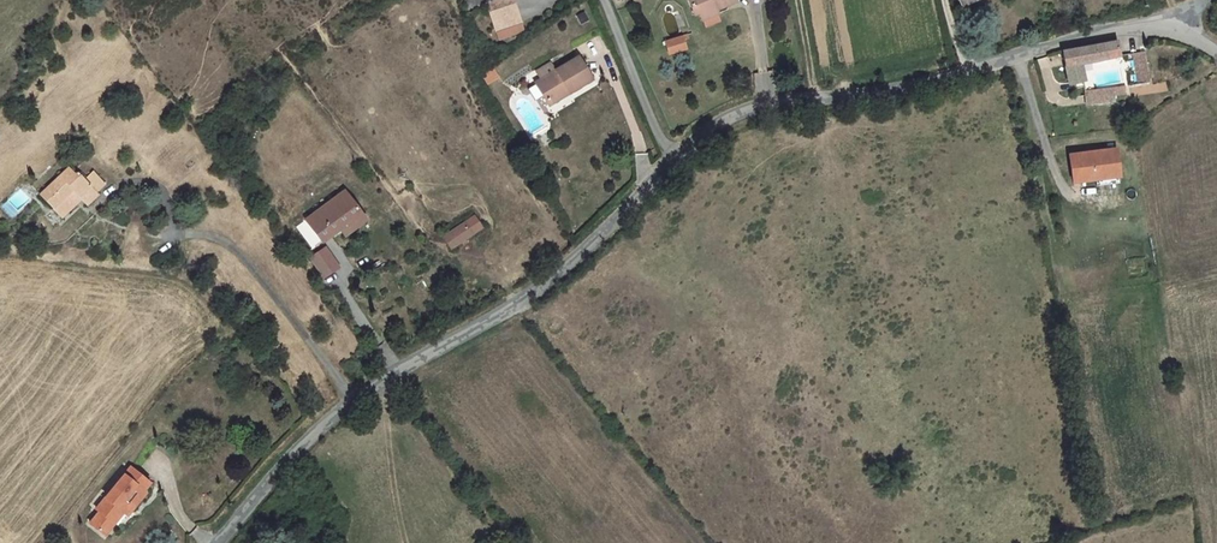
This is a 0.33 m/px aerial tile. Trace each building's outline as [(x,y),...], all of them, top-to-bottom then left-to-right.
[(740,2),(739,0),(690,0),(695,14),(706,10),(709,18),(723,13),(722,8),(740,2)] [(987,0),(967,0),(971,9),(987,0)] [(489,12),(494,25),(501,38),(525,27),(513,1),(489,12)] [(683,41),(667,46),(670,58),(687,52),(683,41)] [(1069,51),(1074,85),(1089,83),(1086,63),(1125,56),(1123,43),(1122,41),(1069,51)] [(1142,55),(1130,56),(1134,87),(1146,86),(1142,55)] [(577,56),(533,84),(544,103),(565,90),(570,98),(594,83),(577,56)] [(1166,94),(1164,84),(1146,86),(1134,87),(1128,87),(1128,99),(1166,94)] [(1120,103),(1118,88),(1090,91),(1092,106),(1120,103)] [(549,111),(570,98),(565,90),(544,103),(549,111)] [(1100,182),(1125,179),(1121,151),(1074,157),(1077,185),(1100,182)] [(54,209),(62,202),(66,207),(79,196),(83,202),(97,190),(92,185),(100,178),(89,165),(82,171),(74,162),(70,165),(64,159),(33,184),(54,209)] [(1126,187),(1125,179),(1100,182),(1102,191),(1126,187)] [(349,195),(309,225),(326,247),(351,228),(356,234),(372,222),(349,195)] [(54,209),(58,213),(66,207),(62,202),(54,209)] [(456,252),(476,237),(465,224),(445,240),(456,252)] [(338,284),(345,278),(325,252),(316,258),(313,262),(333,288),(338,284)] [(133,510),(140,515),(153,498),(150,495),(156,488),(136,472),(103,514),(106,517),(96,529),(113,542),(122,531),(115,525),(123,514),(127,517),(133,510)] [(134,523),(140,515),(133,510),(127,517),(123,514),(115,525),(122,531),(131,520),(134,523)]
